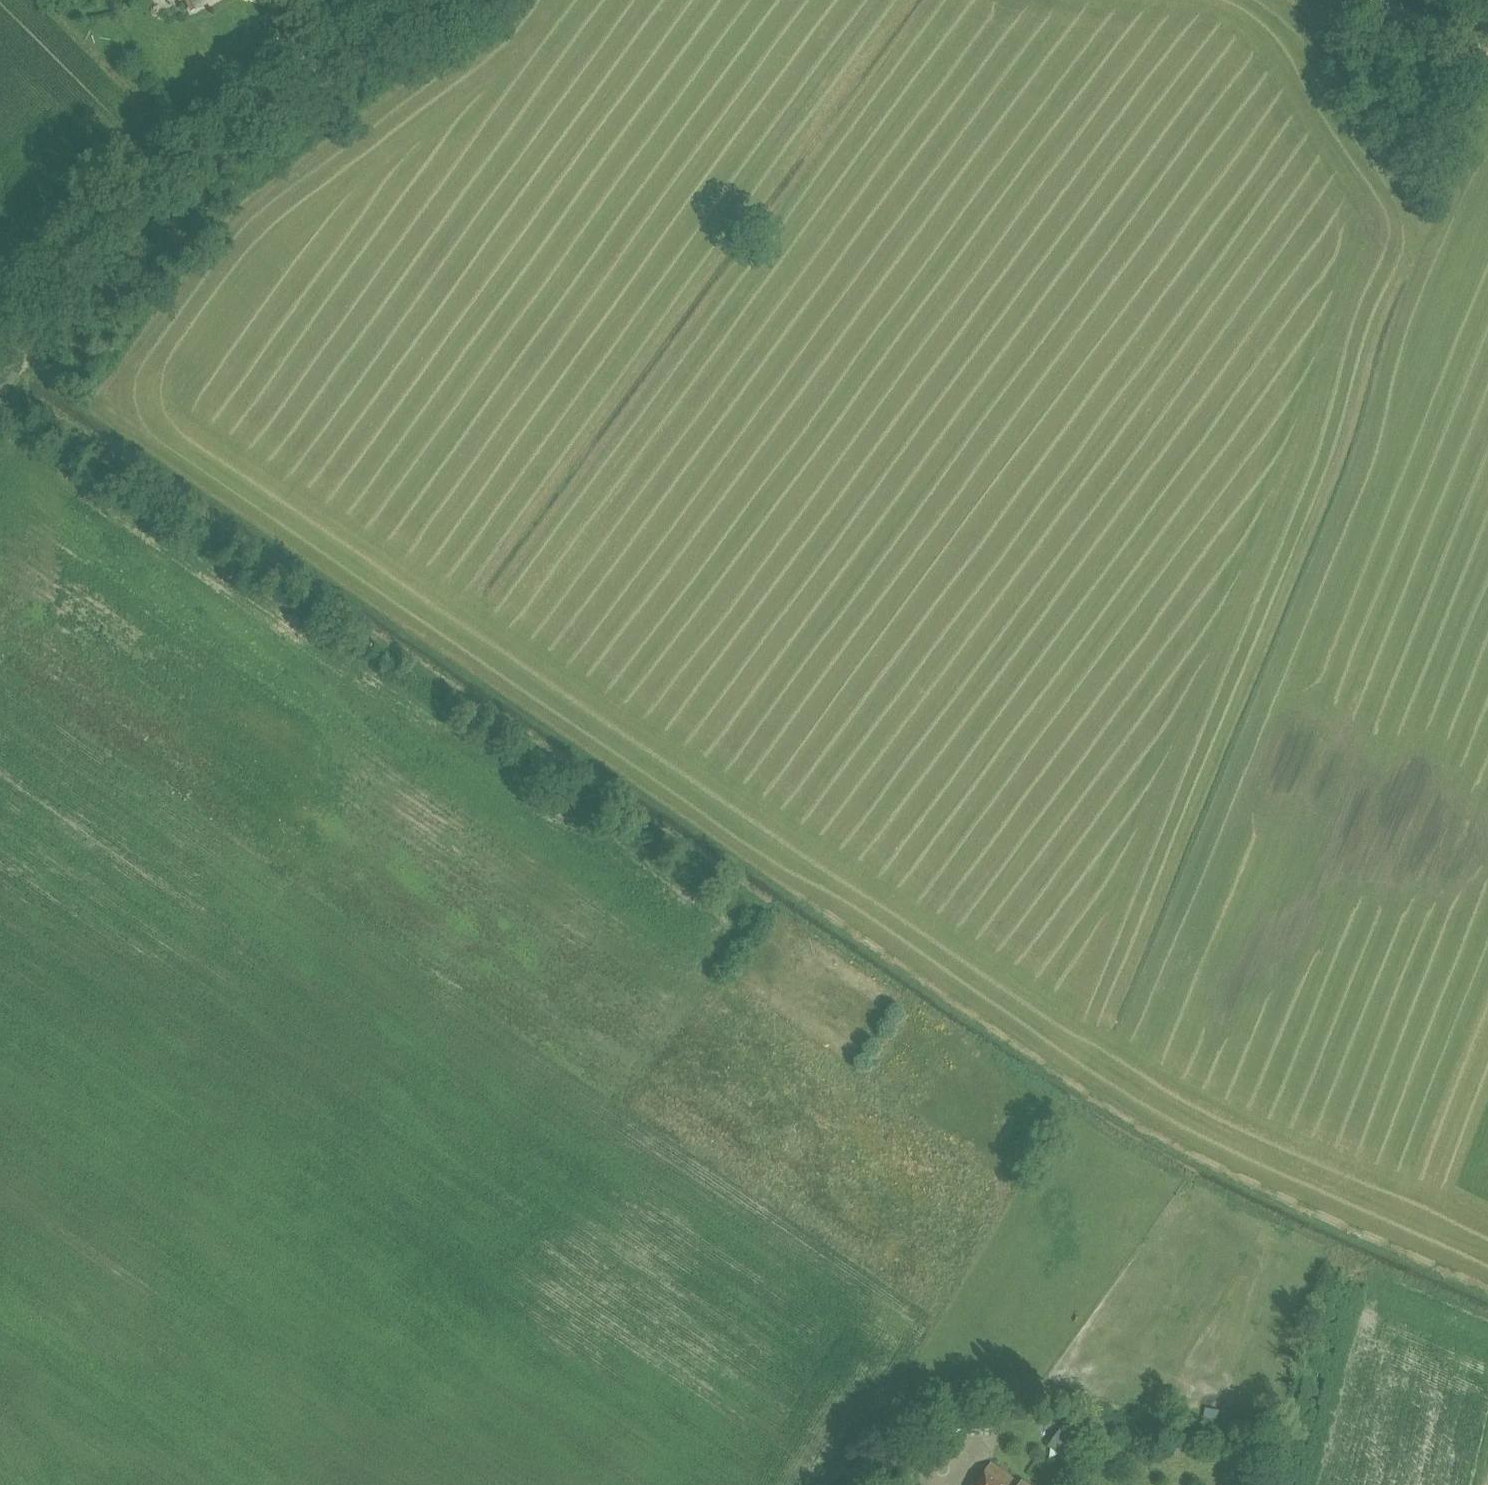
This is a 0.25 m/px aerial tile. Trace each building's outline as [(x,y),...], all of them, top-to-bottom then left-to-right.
[(194,13),(219,0),(187,0),(194,13)] [(1070,1462),(1082,1444),(1060,1429),(1048,1447),(1070,1462)] [(991,1463),(976,1484),(1028,1484),(1021,1480),(1020,1483),(991,1463)]
